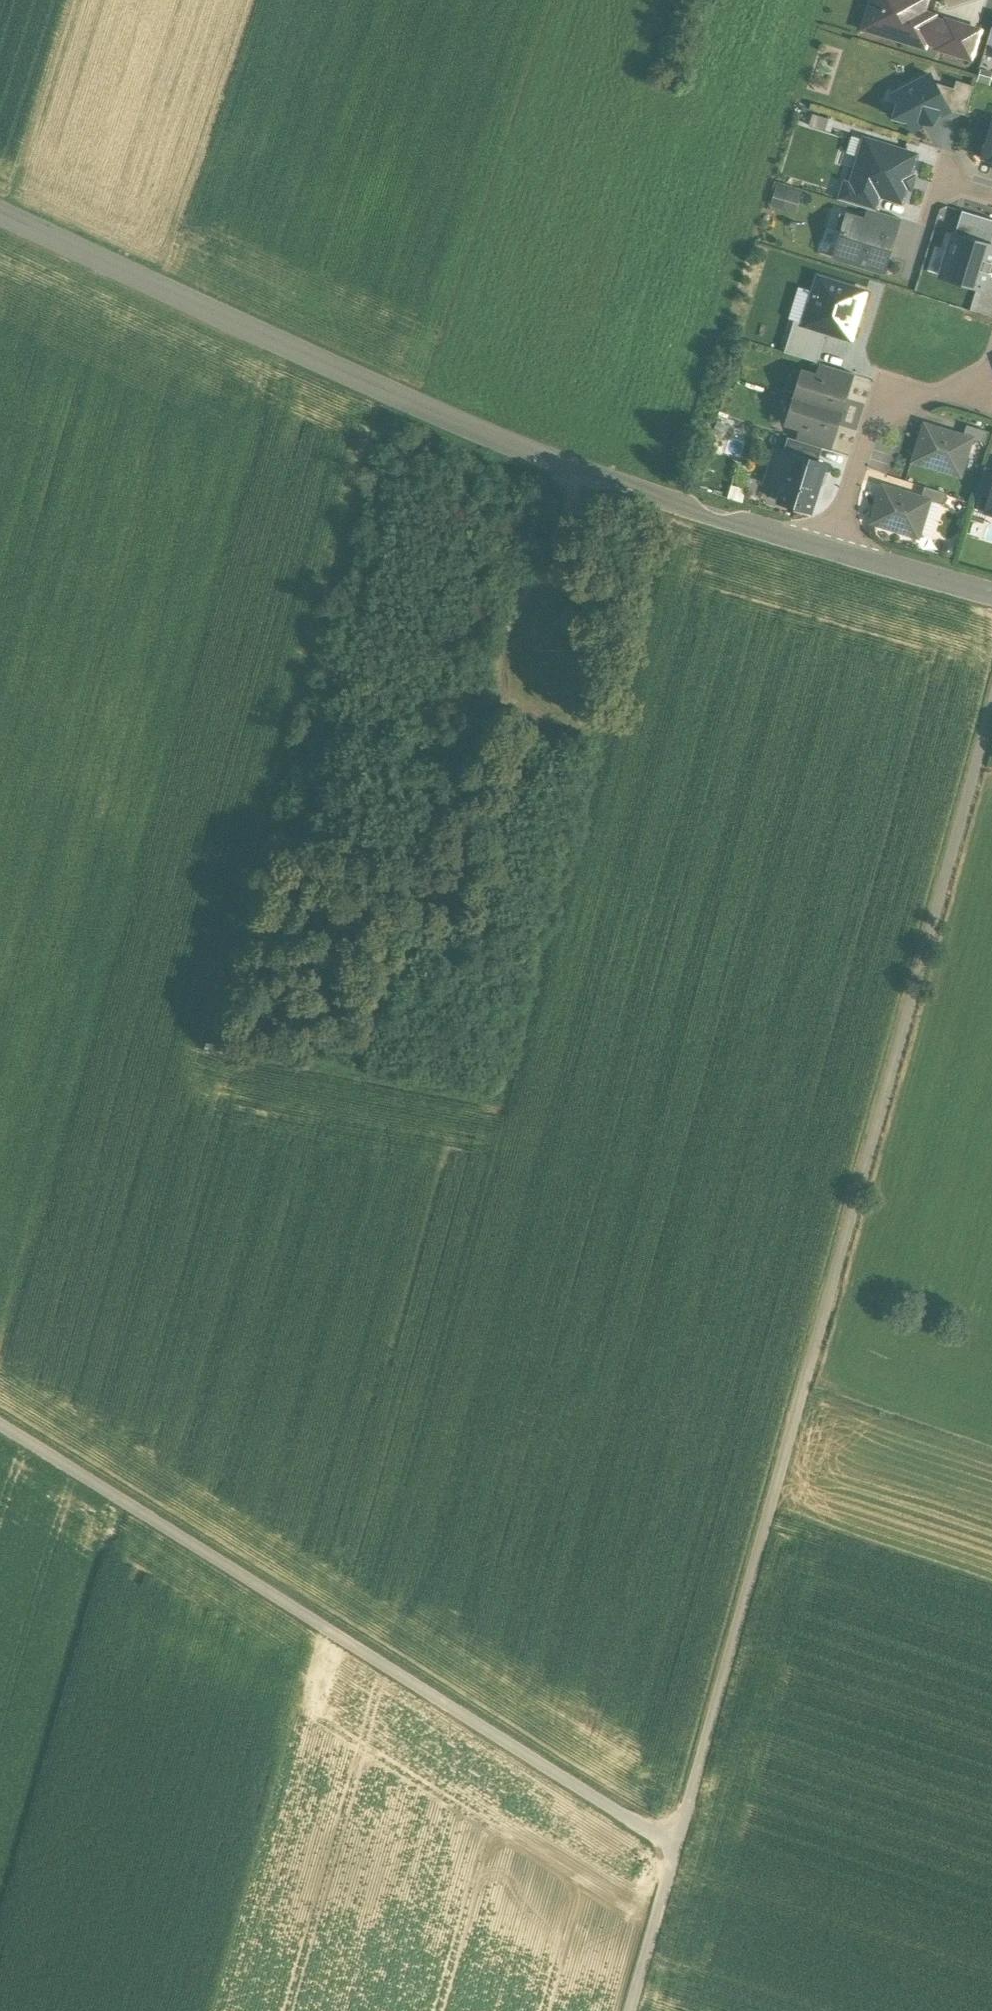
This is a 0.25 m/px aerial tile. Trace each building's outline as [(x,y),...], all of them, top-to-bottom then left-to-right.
[(865,28),(924,46),(925,41),(939,45),(946,24),(932,20),(933,17),(921,13),(925,0),(873,0),(865,28)] [(939,45),(938,47),(970,57),(977,32),(946,22),(946,24),(939,45)] [(930,75),(893,94),(898,103),(893,117),(907,121),(912,129),(949,110),(934,83),(930,75)] [(973,86),(956,81),(954,89),(934,83),(949,110),(964,115),(973,86)] [(813,115),(810,126),(824,130),(827,120),(813,115)] [(953,134),(952,135),(950,120),(927,123),(930,149),(954,147),(953,134)] [(982,156),(991,159),(991,125),(982,156)] [(865,138),(850,186),(878,195),(902,202),(917,154),(865,138)] [(796,210),(801,192),(777,184),(770,204),(794,212),(795,208),(796,211),(796,210)] [(868,209),(873,210),(878,195),(850,186),(845,185),(841,200),(868,209)] [(873,210),(868,209),(864,220),(895,230),(891,242),(894,242),(901,219),(873,210)] [(840,213),(835,229),(842,232),(848,215),(840,213)] [(991,241),(991,221),(963,213),(958,231),(991,241)] [(864,220),(848,215),(842,232),(835,257),(882,272),(891,242),(895,230),(864,220)] [(956,231),(942,277),(981,289),(991,253),(991,241),(958,231),(956,231)] [(826,332),(851,339),(866,292),(818,278),(804,325),(826,332)] [(826,332),(804,325),(794,322),(785,352),(816,362),(826,332)] [(852,373),(821,364),(817,376),(848,386),(852,373)] [(817,376),(802,372),(794,397),(841,412),(849,386),(848,386),(817,376)] [(841,412),(794,397),(787,423),(802,428),(832,437),(833,438),(841,412)] [(963,437),(925,425),(914,461),(934,467),(936,469),(944,472),(946,470),(960,475),(971,439),(963,437)] [(989,432),(966,425),(963,437),(971,439),(986,444),(989,432)] [(832,437),(802,428),(798,440),(823,448),(828,450),(832,437)] [(818,463),(823,448),(788,437),(784,452),(792,455),(818,463)] [(765,483),(782,489),(792,455),(784,452),(775,450),(774,453),(765,483)] [(778,502),(811,512),(825,465),(818,463),(792,455),(782,489),(778,502)] [(985,467),(977,493),(990,498),(991,491),(991,469),(985,467)] [(921,498),(883,487),(872,522),(893,528),(894,531),(902,533),(904,532),(918,536),(929,501),(921,498)] [(947,494),(924,487),(921,498),(929,501),(944,505),(947,494)]
